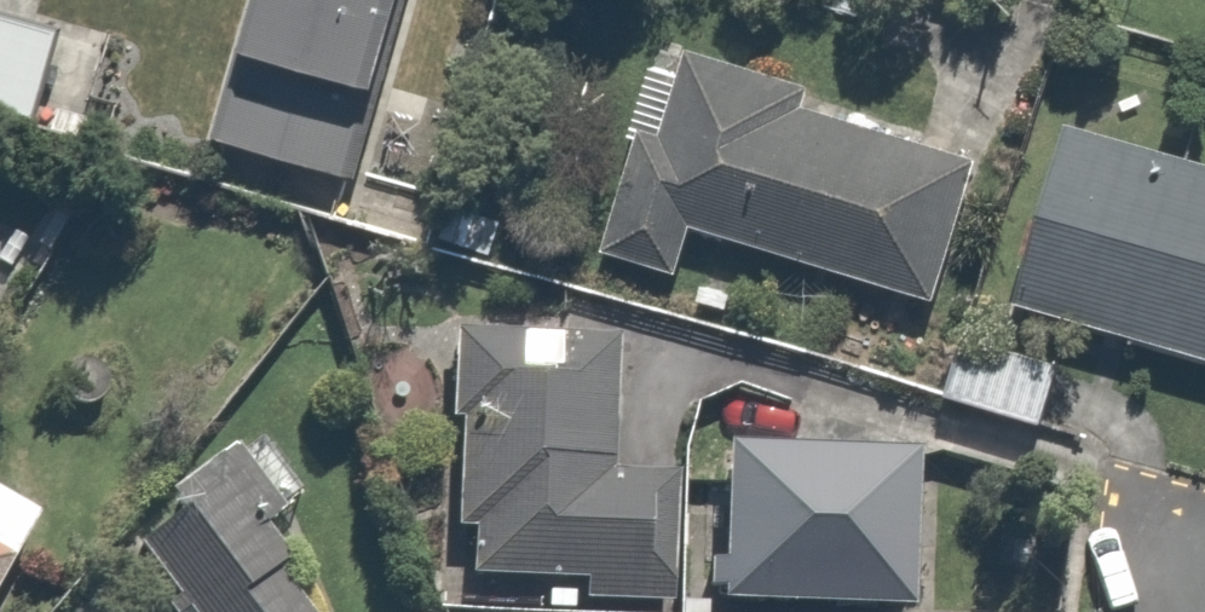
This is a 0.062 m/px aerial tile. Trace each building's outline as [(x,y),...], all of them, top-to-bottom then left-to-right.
[(403,0),(236,0),(202,116),(356,161),(403,0)] [(0,11),(0,117),(15,122),(48,28),(0,11)] [(698,214),(926,282),(964,153),(793,102),(801,76),(661,34),(597,248),(681,273),(698,214)] [(1004,280),(1204,335),(1204,153),(1051,110),(1004,280)] [(495,198),(342,178),(336,225),(488,245),(495,198)] [(1068,351),(951,319),(933,382),(1050,415),(1068,351)] [(444,322),(436,567),(570,572),(570,592),(676,595),(680,461),(614,459),(618,327),(444,322)] [(910,402),(722,389),(708,582),(897,595),(910,402)] [(291,498),(241,426),(117,513),(187,611),(307,611),(321,602),(262,519),(291,498)] [(31,504),(0,485),(0,556),(31,504)]
